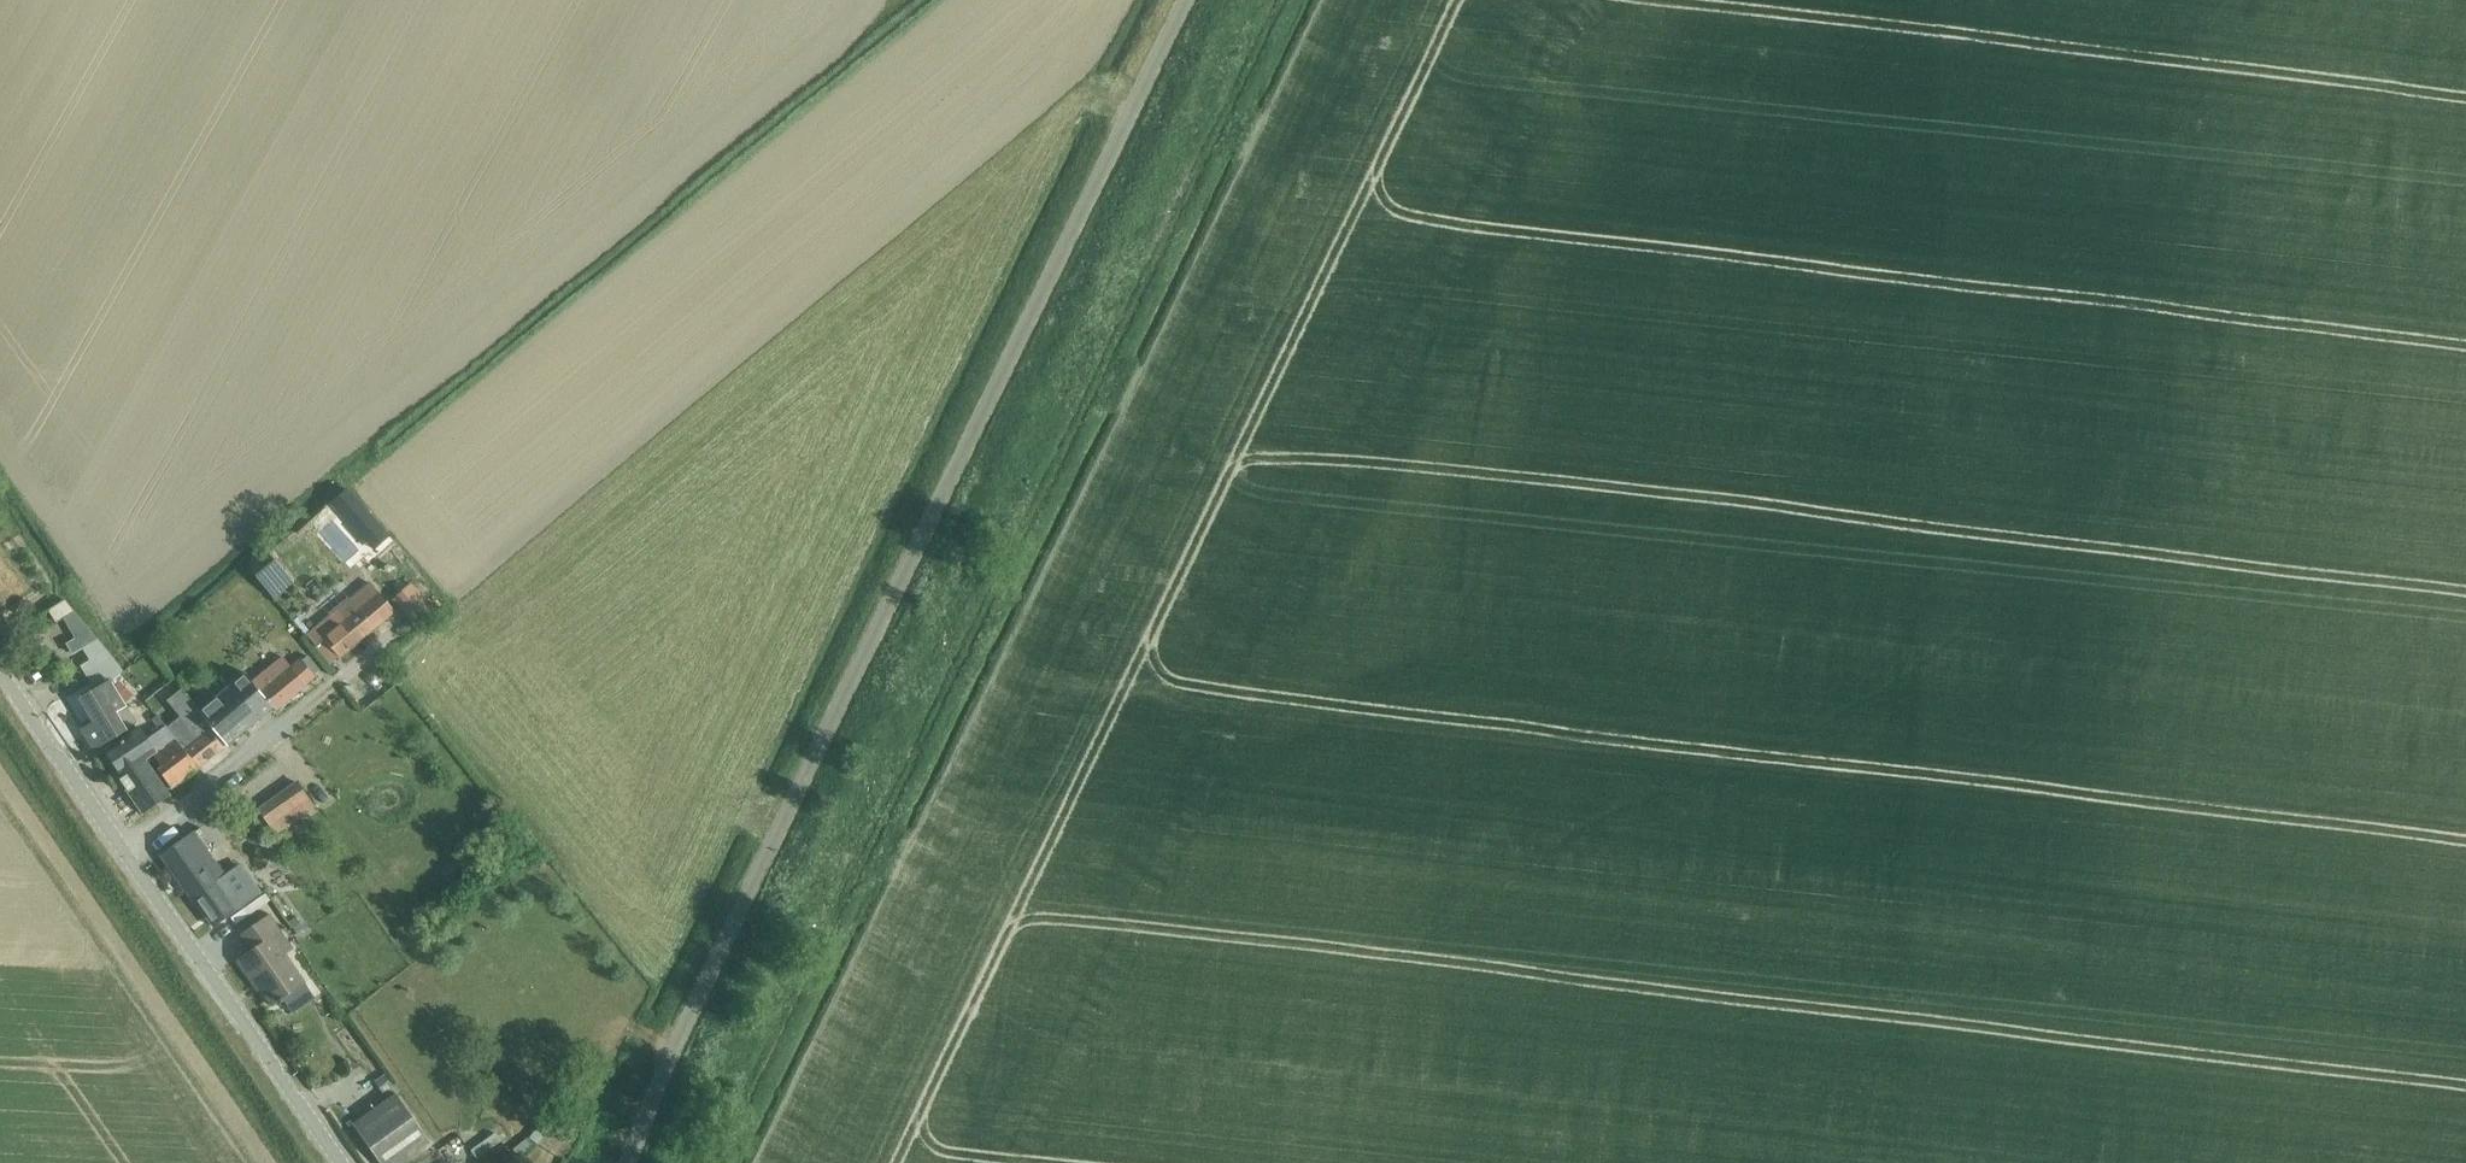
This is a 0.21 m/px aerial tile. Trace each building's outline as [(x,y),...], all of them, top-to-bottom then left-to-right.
[(347,490),(332,503),(374,550),(389,537),(347,490)] [(316,628),(340,657),(392,613),(368,584),(316,628)] [(392,600),(416,628),(434,613),(410,585),(392,600)] [(64,601),(51,609),(58,620),(64,616),(77,635),(67,642),(74,652),(84,646),(92,660),(81,667),(96,691),(81,700),(95,724),(84,730),(83,731),(95,751),(127,732),(129,730),(134,728),(122,709),(125,707),(120,698),(108,679),(122,671),(64,601)] [(246,674),(199,712),(227,745),(227,746),(273,707),(275,710),(317,676),(314,673),(318,670),(307,657),(304,660),(301,657),(292,664),(284,654),(252,681),(246,674)] [(168,701),(153,712),(165,726),(175,740),(198,769),(224,749),(223,748),(227,745),(214,730),(199,712),(182,689),(168,701)] [(137,730),(105,751),(123,778),(119,781),(142,814),(168,796),(144,760),(153,755),(175,740),(165,726),(152,736),(145,725),(139,729),(137,730)] [(198,769),(175,740),(153,755),(162,767),(158,770),(171,789),(198,769)] [(318,807),(299,779),(259,807),(278,834),(318,807)] [(234,892),(224,878),(203,849),(210,845),(199,829),(162,856),(193,900),(194,899),(214,926),(257,896),(244,878),(237,883),(240,887),(234,892)] [(241,910),(246,917),(270,901),(265,894),(241,910)] [(305,984),(272,938),(280,932),(268,915),(240,935),(251,950),(236,961),(252,984),(255,983),(272,1007),(282,1000),(292,1014),(314,999),(305,984)] [(429,1142),(396,1094),(352,1125),(379,1162),(400,1162),(429,1142)] [(469,1150),(476,1160),(500,1142),(493,1133),(469,1150)]
